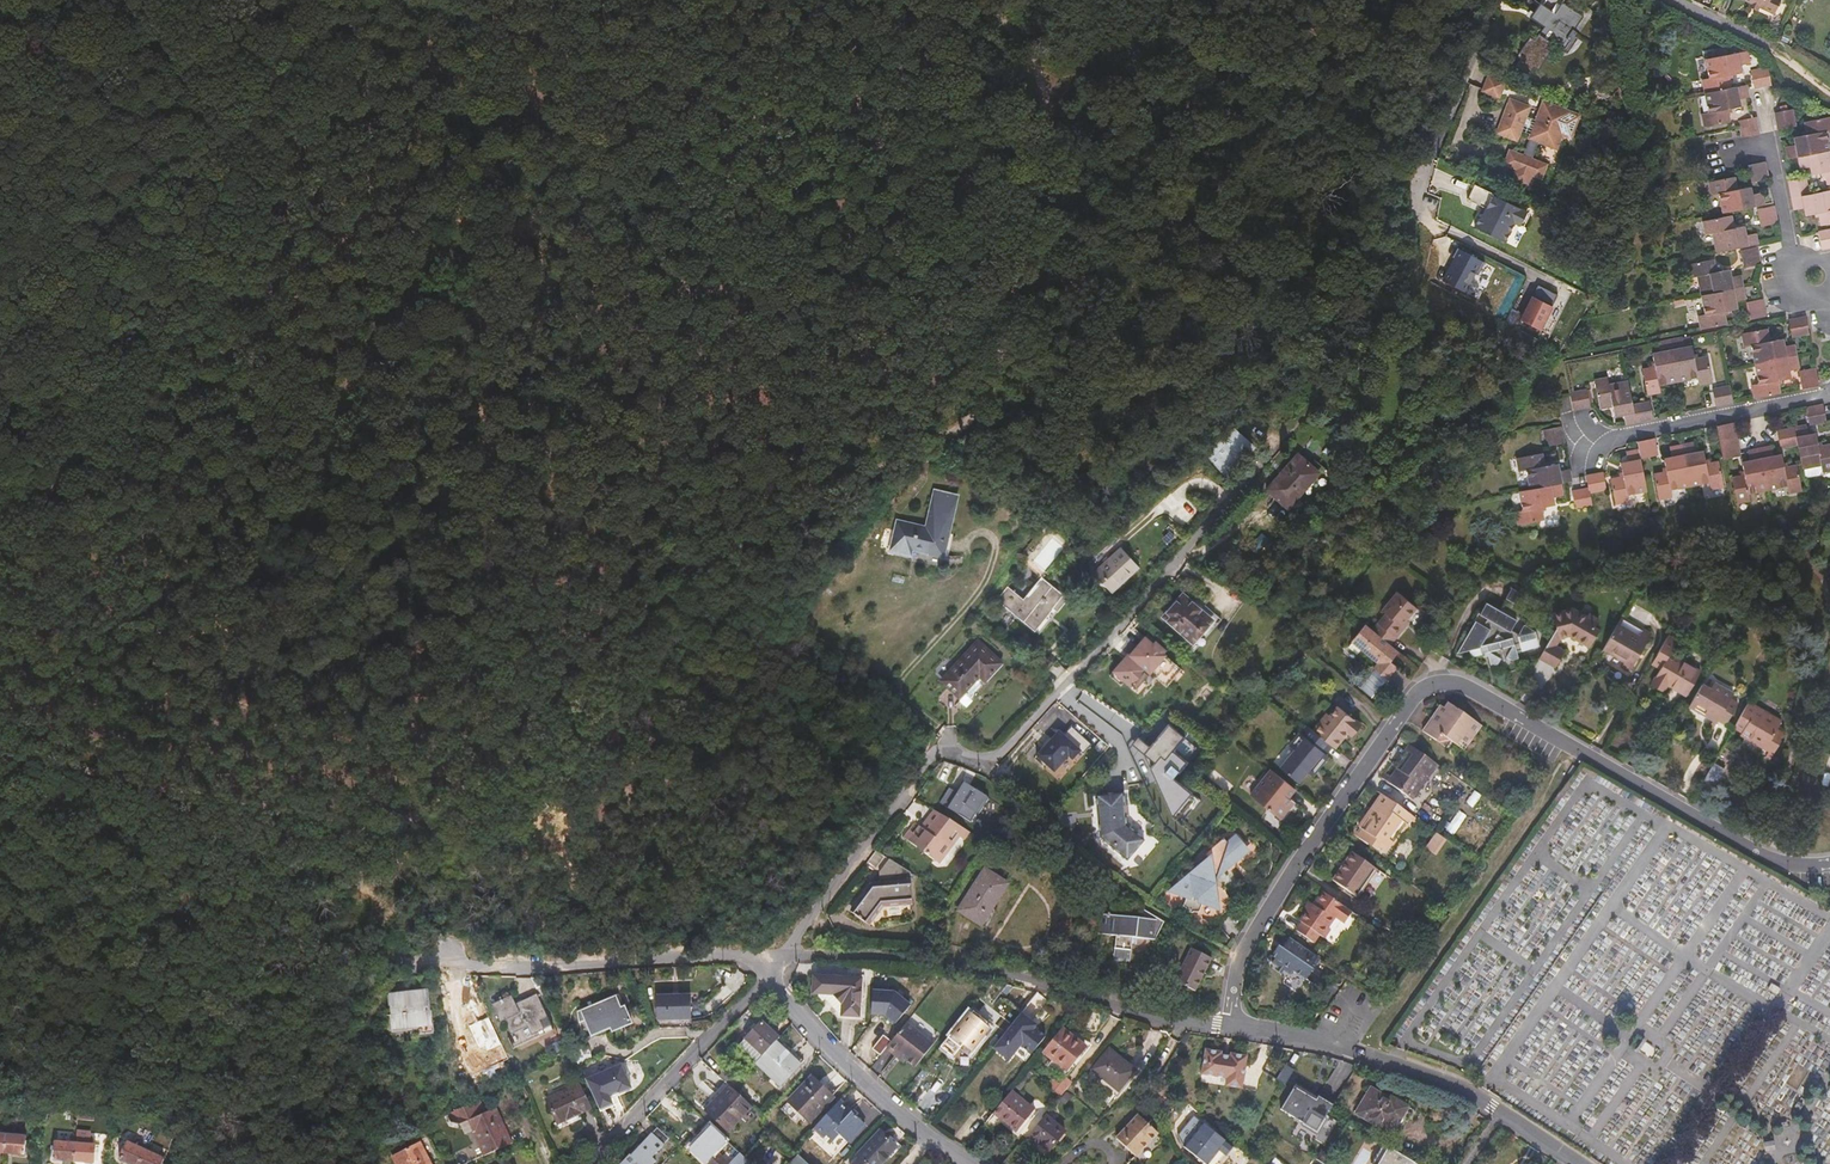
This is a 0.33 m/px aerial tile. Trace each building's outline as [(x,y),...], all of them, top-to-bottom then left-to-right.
[(1578,0),(1554,0),(1559,3),(1555,11),(1543,3),(1532,19),(1544,27),(1535,41),(1532,38),(1519,57),(1524,60),(1519,67),(1533,76),(1536,69),(1540,71),(1552,52),(1549,50),(1552,43),(1563,50),(1570,40),(1572,42),(1578,33),(1575,31),(1590,8),(1578,0)] [(1762,8),(1763,6),(1771,10),(1773,11),(1779,8),(1783,0),(1749,0),(1753,2),(1752,4),(1762,8)] [(1704,81),(1707,94),(1733,88),(1731,76),(1744,73),(1742,66),(1751,64),(1749,52),(1740,54),(1733,55),(1708,60),(1712,79),(1704,81)] [(1773,85),(1769,68),(1752,71),(1756,89),(1773,85)] [(1519,85),(1491,75),(1488,85),(1479,81),(1473,97),(1482,101),(1485,92),(1506,100),(1507,94),(1514,97),(1519,85)] [(1733,88),(1707,94),(1710,113),(1703,114),(1706,128),(1732,123),(1729,109),(1742,106),(1741,99),(1751,98),(1748,85),(1733,88)] [(1525,135),(1533,138),(1541,114),(1515,104),(1502,137),(1521,144),(1525,135)] [(1541,114),(1533,138),(1536,140),(1535,144),(1558,151),(1563,138),(1575,142),(1584,120),(1549,106),(1545,115),(1541,114)] [(1794,110),(1776,113),(1779,130),(1798,127),(1794,110)] [(1741,121),(1742,130),(1744,138),(1761,135),(1758,118),(1755,119),(1741,121)] [(1790,160),(1799,158),(1829,152),(1829,143),(1828,132),(1829,132),(1829,118),(1806,123),(1809,135),(1795,138),(1796,146),(1787,147),(1790,160)] [(1799,158),(1802,170),(1811,168),(1813,175),(1826,172),(1829,185),(1829,152),(1799,158)] [(1549,170),(1515,156),(1509,169),(1523,174),(1519,183),(1530,188),(1533,178),(1544,182),(1549,170)] [(1751,166),(1751,169),(1754,182),(1770,179),(1767,162),(1751,166)] [(1720,194),(1724,212),(1766,205),(1763,194),(1755,195),(1753,188),(1740,190),(1737,178),(1712,183),(1714,195),(1720,194)] [(1808,178),(1790,181),(1793,198),(1811,194),(1808,178)] [(1496,220),(1494,219),(1488,233),(1519,247),(1528,227),(1534,230),(1540,217),(1506,201),(1507,199),(1487,190),(1481,205),(1496,212),(1499,214),(1496,220)] [(1811,194),(1793,198),(1796,210),(1805,209),(1807,216),(1820,213),(1823,226),(1829,225),(1829,190),(1811,194)] [(1763,226),(1779,224),(1776,207),(1760,210),(1763,226)] [(1715,233),(1719,252),(1759,245),(1760,244),(1758,234),(1748,236),(1746,227),(1736,229),(1733,216),(1706,222),(1708,234),(1715,233)] [(1819,233),(1823,250),(1829,248),(1829,231),(1819,233)] [(1484,263),(1457,248),(1440,279),(1467,294),(1484,263)] [(1746,268),(1763,265),(1760,248),(1743,251),(1746,268)] [(1699,277),(1702,296),(1746,287),(1744,275),(1733,277),(1732,270),(1719,272),(1716,260),(1690,265),(1692,279),(1699,277)] [(1559,295),(1538,284),(1519,320),(1540,331),(1559,295)] [(1699,316),(1702,330),(1728,324),(1726,312),(1739,309),(1738,302),(1748,300),(1746,287),(1702,296),(1706,315),(1699,316)] [(1748,302),(1751,320),(1767,317),(1764,299),(1748,302)] [(1807,317),(1790,320),(1794,338),(1811,334),(1807,317)] [(1753,346),(1757,365),(1799,356),(1796,344),(1786,347),(1784,339),(1772,341),(1769,330),(1763,331),(1753,333),(1744,334),(1746,347),(1753,346)] [(1576,339),(1570,336),(1565,345),(1571,348),(1576,339)] [(1672,340),(1680,381),(1699,377),(1701,385),(1714,383),(1709,357),(1696,359),(1694,347),(1687,348),(1685,338),(1672,340)] [(1672,340),(1660,343),(1662,353),(1655,354),(1657,367),(1644,370),(1649,395),(1662,393),(1661,386),(1680,381),(1672,340)] [(1754,385),(1757,399),(1783,393),(1780,381),(1792,378),(1791,371),(1801,369),(1799,356),(1757,365),(1761,384),(1754,385)] [(1801,372),(1804,389),(1821,385),(1818,368),(1801,372)] [(1625,416),(1627,425),(1639,423),(1635,405),(1630,381),(1612,384),(1610,378),(1596,380),(1602,409),(1615,407),(1617,417),(1625,416)] [(1715,389),(1718,407),(1734,403),(1731,386),(1715,389)] [(1589,390),(1572,393),(1575,410),(1592,407),(1589,390)] [(1635,405),(1639,423),(1654,420),(1651,402),(1635,405)] [(1812,426),(1829,422),(1825,405),(1808,409),(1811,425),(1812,426)] [(1719,426),(1722,443),(1739,440),(1736,423),(1719,426)] [(1824,471),(1825,473),(1829,472),(1829,446),(1821,447),(1819,434),(1811,436),(1809,425),(1796,428),(1799,445),(1804,468),(1823,466),(1824,471)] [(1565,427),(1547,431),(1549,447),(1568,444),(1565,427)] [(1236,428),(1206,458),(1229,481),(1259,450),(1236,428)] [(1779,432),(1782,445),(1783,448),(1799,445),(1796,428),(1779,432)] [(1656,438),(1639,442),(1641,450),(1642,457),(1660,455),(1656,438)] [(1722,443),(1725,460),(1742,456),(1742,453),(1739,440),(1722,443)] [(1696,443),(1684,445),(1689,475),(1708,471),(1712,490),(1726,487),(1720,462),(1708,464),(1705,451),(1698,453),(1696,443)] [(1672,491),(1692,487),(1689,475),(1684,445),(1671,448),(1673,457),(1665,459),(1668,472),(1656,474),(1661,500),(1673,497),(1672,491)] [(1762,449),(1770,491),(1789,487),(1791,494),(1804,491),(1799,465),(1787,468),(1784,455),(1776,457),(1774,446),(1762,449)] [(1751,494),(1770,491),(1762,449),(1749,451),(1751,461),(1744,463),(1747,476),(1734,479),(1739,504),(1752,502),(1751,494)] [(1630,494),(1649,491),(1642,457),(1641,450),(1628,452),(1631,462),(1623,463),(1626,476),(1613,478),(1618,505),(1631,502),(1630,494)] [(1575,482),(1572,469),(1562,471),(1560,464),(1547,466),(1544,454),(1519,459),(1522,472),(1528,470),(1532,490),(1564,484),(1575,482)] [(1330,470),(1318,460),(1313,466),(1301,455),(1270,490),(1289,508),(1308,487),(1314,493),(1330,475),(1330,470)] [(1804,468),(1806,479),(1821,476),(1824,471),(1823,466),(1804,468)] [(1591,489),(1591,493),(1608,490),(1605,473),(1588,476),(1591,489)] [(1532,490),(1521,492),(1525,511),(1518,513),(1520,526),(1547,521),(1544,508),(1558,506),(1556,498),(1567,496),(1564,484),(1532,490)] [(1578,509),(1594,506),(1591,493),(1591,489),(1577,492),(1574,492),(1578,509)] [(960,495),(937,491),(928,528),(900,522),(893,550),(912,555),(914,548),(945,555),(960,495)] [(1123,548),(1096,573),(1114,593),(1141,567),(1123,548)] [(859,556),(854,552),(849,559),(853,563),(859,556)] [(1089,573),(1084,577),(1089,582),(1093,577),(1089,573)] [(1026,599),(1010,586),(999,600),(1038,631),(1055,609),(1059,613),(1070,598),(1044,577),(1026,599)] [(1096,588),(1101,583),(1093,577),(1089,582),(1096,588)] [(1096,588),(1101,592),(1104,587),(1101,583),(1096,588)] [(1388,614),(1374,630),(1392,645),(1406,628),(1404,627),(1409,622),(1419,609),(1399,594),(1385,611),(1388,614)] [(1215,620),(1186,595),(1167,617),(1196,643),(1215,620)] [(1537,632),(1489,604),(1483,614),(1480,613),(1475,622),(1478,623),(1461,653),(1471,649),(1475,656),(1490,652),(1493,664),(1499,662),(1502,657),(1506,659),(1509,655),(1513,659),(1520,657),(1519,652),(1541,646),(1537,632)] [(1575,609),(1555,615),(1558,627),(1541,658),(1558,666),(1566,651),(1557,646),(1561,638),(1572,635),(1592,646),(1601,629),(1596,627),(1600,619),(1592,614),(1591,617),(1575,609)] [(1652,635),(1623,617),(1606,649),(1631,662),(1633,658),(1638,661),(1652,635)] [(1374,630),(1368,625),(1361,635),(1357,640),(1351,648),(1359,655),(1364,649),(1381,663),(1377,669),(1390,680),(1399,668),(1393,662),(1401,651),(1392,645),(1374,630)] [(1167,649),(1149,634),(1137,648),(1136,647),(1111,677),(1121,685),(1123,683),(1139,697),(1157,676),(1169,686),(1184,668),(1164,652),(1167,649)] [(1669,635),(1655,660),(1664,664),(1652,685),(1666,692),(1669,686),(1687,696),(1701,671),(1672,653),(1679,640),(1669,635)] [(1004,663),(981,642),(944,680),(965,698),(967,697),(969,700),(1004,663)] [(1058,663),(1047,652),(1035,666),(1046,676),(1058,663)] [(1374,699),(1390,680),(1377,669),(1376,668),(1360,688),(1374,699)] [(1704,683),(1692,706),(1714,720),(1712,725),(1716,728),(1720,721),(1727,725),(1739,704),(1731,699),(1734,692),(1716,682),(1713,688),(1704,683)] [(1750,701),(1737,725),(1746,730),(1745,730),(1754,734),(1752,737),(1776,750),(1783,739),(1781,738),(1785,731),(1779,727),(1780,724),(1783,725),(1784,722),(1783,719),(1750,701)] [(1470,746),(1484,725),(1450,702),(1442,715),(1438,713),(1425,732),(1438,741),(1442,735),(1459,746),(1463,741),(1470,746)] [(1065,715),(1055,705),(1040,722),(1049,731),(1065,715)] [(1328,715),(1315,730),(1335,746),(1338,748),(1350,733),(1353,736),(1361,725),(1339,707),(1330,716),(1328,715)] [(1171,721),(1151,743),(1144,736),(1137,744),(1145,751),(1174,813),(1176,815),(1195,793),(1173,774),(1198,745),(1171,721)] [(1315,730),(1309,725),(1293,746),(1298,749),(1284,767),(1302,782),(1310,772),(1316,765),(1321,769),(1331,757),(1328,755),(1335,746),(1315,730)] [(1091,742),(1072,726),(1055,746),(1075,762),(1091,742)] [(1097,763),(1109,748),(1100,741),(1087,757),(1094,763),(1095,761),(1097,763)] [(1466,751),(1470,746),(1463,741),(1459,746),(1466,751)] [(1422,784),(1437,762),(1414,746),(1405,759),(1407,761),(1401,769),(1399,768),(1390,782),(1411,796),(1413,792),(1417,795),(1424,785),(1422,784)] [(1727,766),(1717,760),(1705,782),(1715,788),(1727,766)] [(1316,765),(1310,772),(1315,777),(1321,769),(1316,765)] [(1298,789),(1274,769),(1253,794),(1283,819),(1293,807),(1287,802),(1298,789)] [(950,787),(941,802),(975,822),(990,795),(965,781),(958,792),(950,787)] [(933,792),(928,789),(923,797),(928,800),(933,792)] [(1125,792),(1098,793),(1101,836),(1130,858),(1146,839),(1129,826),(1127,824),(1127,814),(1122,814),(1121,805),(1126,804),(1125,792)] [(1409,824),(1412,818),(1414,815),(1384,794),(1374,809),(1376,811),(1372,817),(1369,816),(1361,826),(1362,827),(1357,835),(1369,844),(1372,840),(1389,853),(1394,845),(1400,837),(1401,838),(1410,825),(1409,824)] [(965,840),(970,832),(935,809),(928,821),(931,823),(927,829),(923,827),(914,842),(929,852),(927,856),(941,865),(950,851),(949,850),(958,836),(965,840)] [(1447,842),(1436,835),(1426,850),(1436,857),(1447,842)] [(1247,846),(1238,836),(1230,843),(1226,838),(1207,854),(1214,861),(1203,872),(1200,869),(1175,891),(1191,897),(1188,905),(1190,907),(1192,909),(1195,911),(1197,911),(1197,910),(1203,911),(1206,902),(1223,908),(1217,878),(1211,875),(1208,882),(1202,879),(1203,878),(1204,876),(1206,874),(1206,873),(1216,864),(1223,872),(1246,852),(1243,849),(1247,846)] [(1007,842),(998,837),(995,841),(1005,847),(1007,842)] [(1397,847),(1394,845),(1389,853),(1392,855),(1397,847)] [(1380,869),(1358,854),(1347,870),(1344,868),(1336,880),(1360,897),(1380,869)] [(908,878),(911,872),(892,859),(882,873),(884,882),(878,884),(875,890),(872,888),(857,911),(862,914),(861,916),(869,922),(871,920),(878,925),(892,903),(894,906),(906,902),(905,900),(916,897),(913,879),(909,880),(908,878)] [(1009,884),(987,870),(961,911),(987,927),(998,909),(994,907),(1009,884)] [(1346,923),(1353,911),(1325,891),(1311,912),(1308,911),(1301,921),(1303,922),(1298,929),(1316,943),(1321,935),(1327,938),(1332,931),(1330,929),(1337,917),(1346,923)] [(1134,937),(1156,939),(1165,921),(1147,910),(1139,904),(1138,918),(1097,914),(1095,933),(1117,935),(1115,960),(1132,961),(1134,937)] [(1307,976),(1321,958),(1289,935),(1284,943),(1287,945),(1283,950),(1280,948),(1275,956),(1278,957),(1275,961),(1294,974),(1297,970),(1307,976)] [(1213,958),(1192,948),(1177,980),(1197,990),(1213,958)] [(860,1018),(862,980),(814,977),(813,995),(822,995),(841,1016),(842,1017),(845,1018),(860,1018)] [(659,1021),(693,1025),(697,993),(663,989),(659,1021)] [(431,1009),(430,992),(391,996),(395,1036),(423,1033),(423,1039),(443,1037),(439,1008),(431,1009)] [(518,1005),(513,996),(493,1006),(514,1051),(555,1031),(539,996),(518,1005)] [(585,1020),(592,1036),(611,1027),(613,1031),(634,1022),(627,1006),(623,1008),(617,996),(579,1013),(580,1021),(585,1020)] [(893,1037),(902,1022),(889,1013),(879,1027),(893,1037)] [(992,1031),(970,1013),(949,1039),(971,1056),(992,1031)] [(1034,1021),(1024,1013),(995,1047),(1011,1060),(1017,1053),(1016,1046),(1022,1046),(1033,1054),(1048,1036),(1037,1027),(1032,1024),(1034,1021)] [(634,1022),(613,1031),(614,1034),(635,1024),(634,1022)] [(758,1064),(780,1039),(763,1023),(740,1047),(758,1064)] [(935,1045),(908,1023),(886,1050),(904,1064),(907,1061),(916,1068),(935,1045)] [(611,1027),(592,1036),(593,1039),(613,1031),(611,1027)] [(1087,1049),(1063,1029),(1044,1053),(1069,1073),(1087,1049)] [(805,1062),(780,1039),(758,1064),(782,1087),(805,1062)] [(1248,1055),(1233,1052),(1232,1055),(1223,1054),(1223,1050),(1208,1048),(1203,1072),(1229,1077),(1227,1084),(1243,1087),(1248,1055)] [(1137,1071),(1110,1050),(1093,1071),(1120,1093),(1137,1071)] [(1047,1062),(1042,1058),(1038,1063),(1043,1067),(1047,1062)] [(633,1091),(628,1080),(630,1076),(627,1069),(624,1068),(588,1082),(600,1110),(613,1104),(610,1097),(619,1094),(620,1095),(633,1091)] [(1034,1075),(1029,1072),(1017,1086),(1021,1090),(1034,1075)] [(1061,1098),(1072,1083),(1062,1074),(1050,1089),(1061,1098)] [(834,1099),(813,1078),(790,1102),(811,1123),(834,1099)] [(591,1110),(580,1086),(548,1101),(563,1131),(583,1122),(580,1115),(591,1110)] [(734,1089),(730,1086),(707,1111),(730,1132),(753,1107),(734,1089)] [(1317,1101),(1294,1087),(1281,1111),(1304,1124),(1317,1101)] [(1357,1115),(1393,1136),(1401,1121),(1408,1125),(1416,1112),(1393,1098),(1391,1101),(1372,1089),(1357,1115)] [(1013,1092),(993,1116),(1015,1133),(1022,1126),(1026,1128),(1034,1118),(1031,1115),(1035,1110),(1013,1092)] [(855,1111),(843,1100),(818,1127),(835,1142),(843,1133),(852,1141),(869,1123),(856,1110),(855,1111)] [(470,1122),(487,1115),(481,1102),(450,1115),(453,1123),(462,1126),(470,1122)] [(498,1110),(487,1115),(470,1122),(486,1156),(512,1143),(498,1110)] [(96,1113),(78,1111),(78,1118),(95,1119),(96,1113)] [(1178,1134),(1186,1141),(1204,1122),(1196,1114),(1178,1134)] [(1066,1132),(1046,1116),(1030,1136),(1043,1146),(1040,1151),(1047,1157),(1066,1132)] [(1159,1134),(1140,1116),(1118,1140),(1137,1158),(1159,1134)] [(1401,1121),(1393,1136),(1399,1140),(1408,1125),(1401,1121)] [(1234,1149),(1204,1124),(1185,1147),(1206,1163),(1210,1163),(1220,1151),(1228,1157),(1234,1149)] [(713,1127),(692,1150),(707,1163),(730,1163),(718,1153),(728,1141),(713,1127)] [(658,1128),(633,1157),(631,1156),(624,1163),(654,1163),(656,1162),(652,1159),(670,1140),(670,1139),(658,1128)] [(75,1141),(88,1142),(89,1131),(76,1130),(75,1141)] [(881,1132),(858,1157),(860,1159),(856,1163),(884,1163),(898,1148),(881,1132)] [(6,1135),(5,1154),(25,1155),(26,1136),(6,1135)] [(1030,1136),(1027,1140),(1040,1151),(1043,1146),(1030,1136)] [(55,1161),(76,1162),(77,1143),(56,1142),(55,1161)] [(131,1163),(141,1163),(147,1151),(128,1142),(121,1159),(131,1163)] [(77,1143),(76,1162),(95,1163),(96,1145),(77,1143)] [(421,1145),(396,1158),(398,1163),(431,1163),(421,1145)] [(1384,1145),(1372,1163),(1414,1163),(1384,1145)] [(141,1163),(163,1163),(165,1160),(147,1151),(141,1163)] [(746,1158),(741,1154),(732,1163),(752,1163),(746,1158)] [(1538,1155),(1533,1162),(1536,1163),(1544,1163),(1546,1161),(1538,1155)] [(800,1156),(792,1163),(809,1163),(800,1156)]
